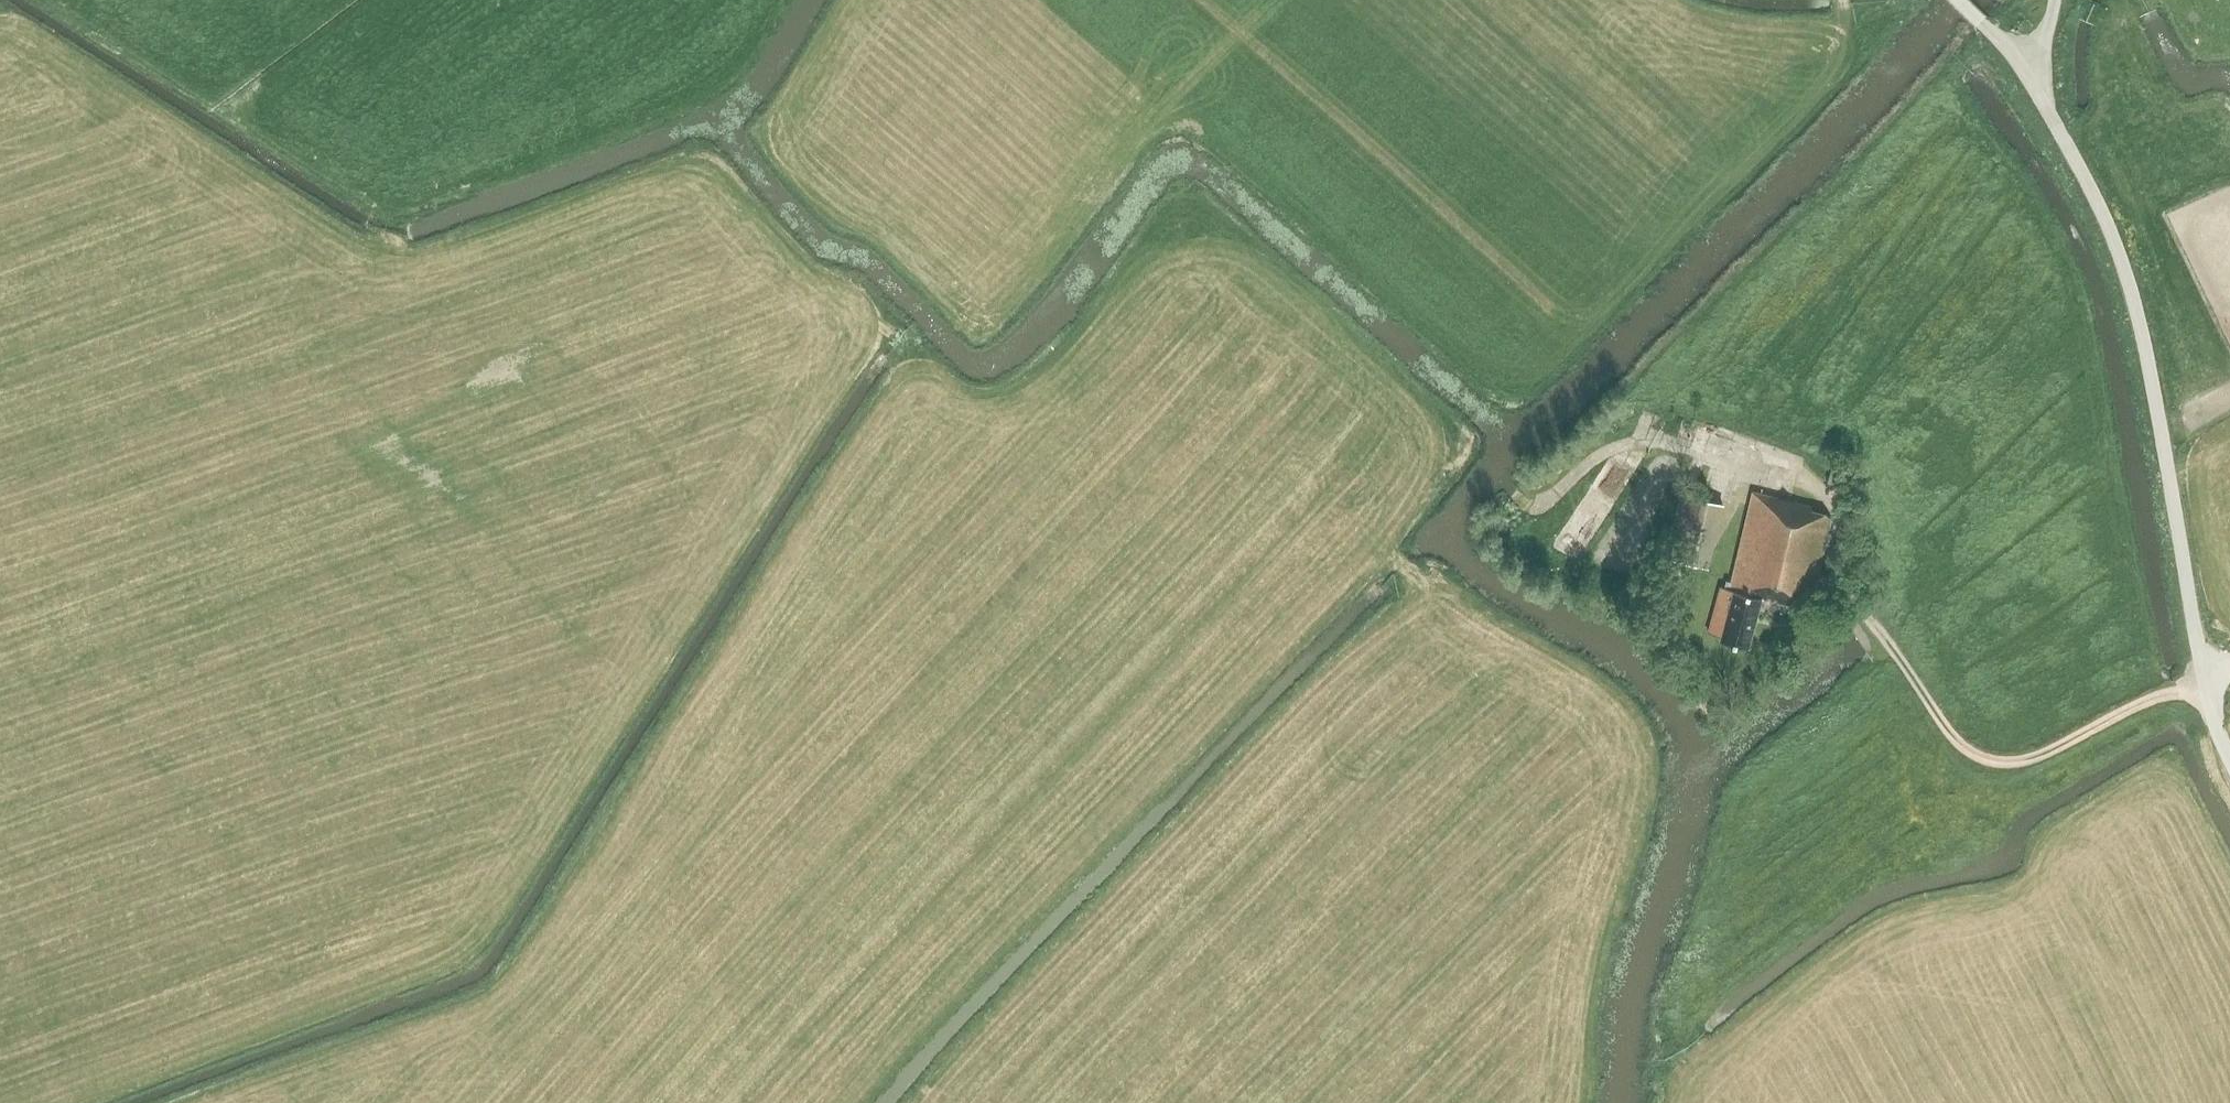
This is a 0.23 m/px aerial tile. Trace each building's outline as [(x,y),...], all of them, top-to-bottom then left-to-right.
[(1809,609),(1832,518),(1826,512),(1813,509),(1814,505),(1754,491),(1732,581),(1726,580),(1725,586),(1721,585),(1708,631),(1721,635),(1720,640),(1749,647),(1761,597),(1809,609)] [(1665,556),(1708,567),(1724,502),(1681,492),(1665,556)]
